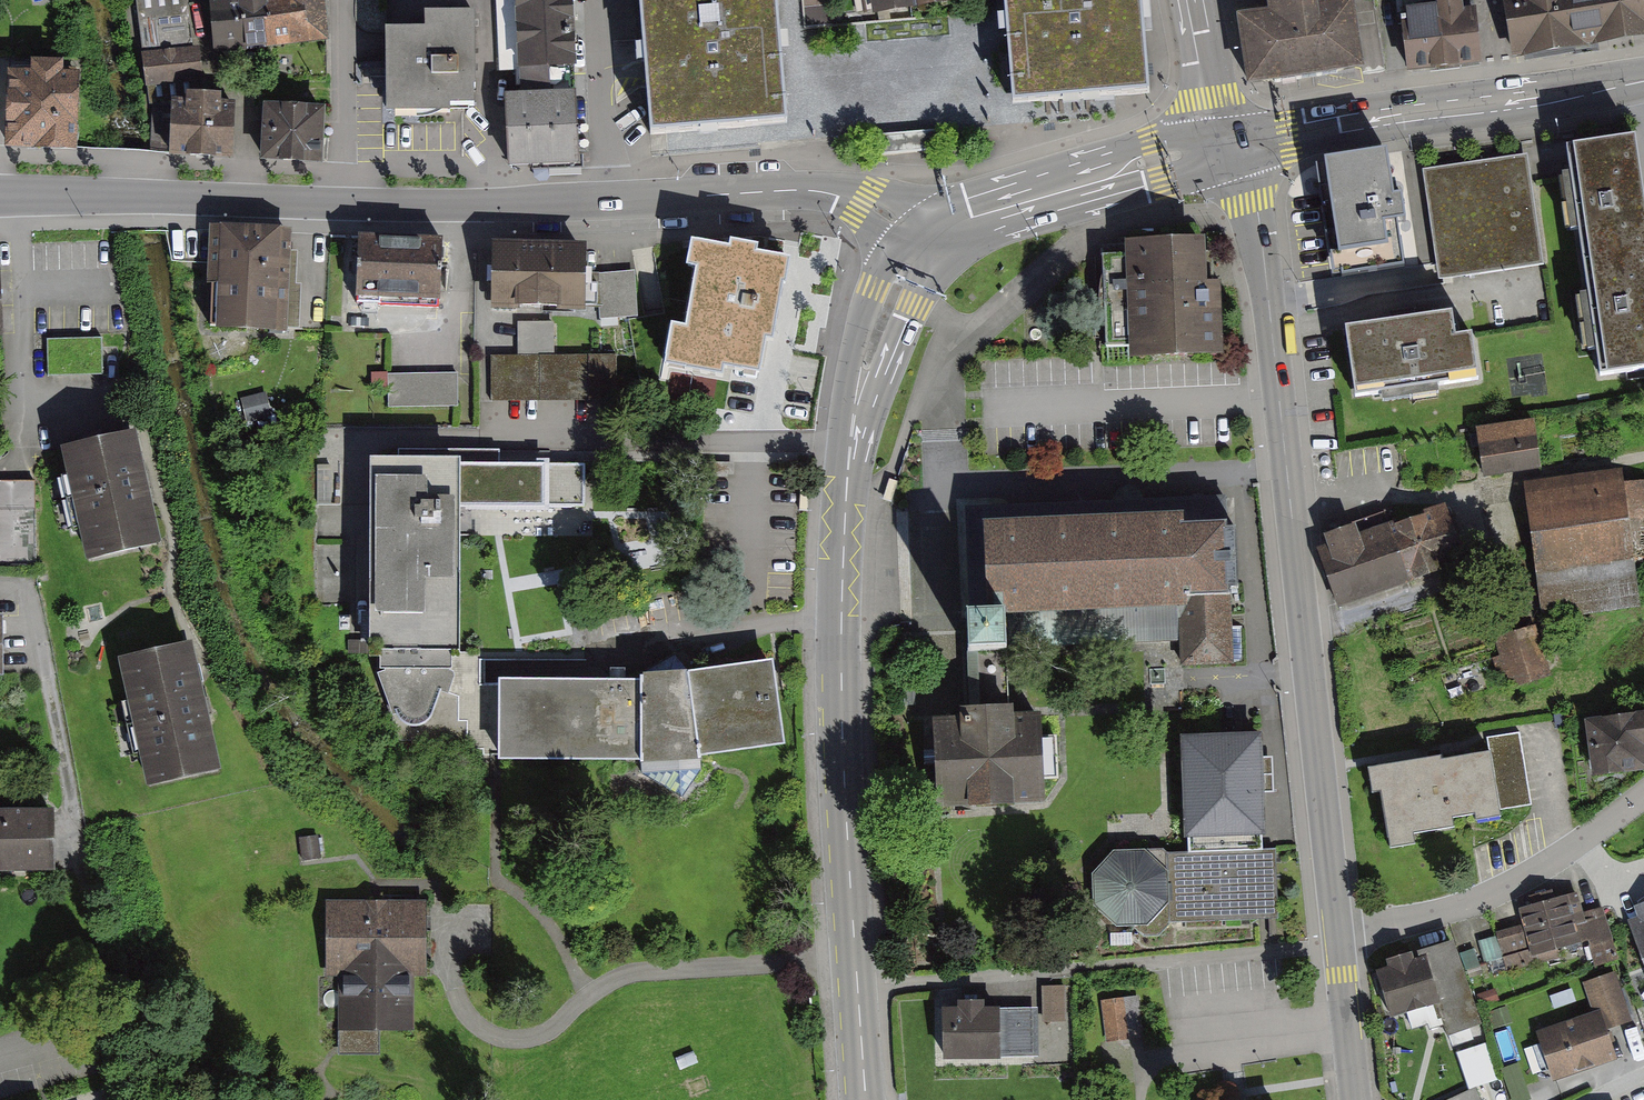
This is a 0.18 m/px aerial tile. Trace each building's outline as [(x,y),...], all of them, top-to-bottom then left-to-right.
[(147,87),(192,82),(191,72),(204,71),(201,44),(190,45),(185,0),(138,0),(147,87)] [(213,57),(330,44),(325,0),(206,0),(213,57)] [(500,73),(580,69),(577,0),(497,0),(500,73)] [(649,136),(666,135),(788,125),(778,0),(638,0),(649,136)] [(806,29),(832,27),(830,0),(804,0),(806,29)] [(871,19),(915,13),(915,11),(914,0),(868,0),(871,19)] [(915,11),(949,5),(971,0),(914,0),(915,11)] [(1141,0),(1002,0),(1003,12),(1011,116),(1150,104),(1141,0)] [(1267,20),(1239,25),(1249,92),(1365,76),(1351,8),(1319,13),(1316,2),(1322,0),(1265,0),(1267,20)] [(1427,12),(1409,14),(1415,69),(1487,61),(1481,11),(1470,12),(1468,0),(1426,0),(1427,12)] [(1521,59),(1643,42),(1643,0),(1513,0),(1521,59)] [(433,32),(396,33),(398,117),(456,116),(456,105),(484,105),(481,14),(432,16),(433,32)] [(34,64),(33,76),(10,75),(8,147),(74,149),(76,77),(59,77),(59,65),(34,64)] [(505,93),(507,165),(579,162),(576,90),(505,93)] [(189,105),(152,103),(150,153),(237,157),(239,108),(227,108),(228,97),(190,96),(189,105)] [(327,109),(269,108),(268,160),(326,161),(327,109)] [(1643,256),(1643,199),(1635,140),(1565,151),(1582,265),(1643,256)] [(1528,151),(1422,166),(1438,275),(1544,260),(1528,151)] [(1341,271),(1341,274),(1404,265),(1397,216),(1405,215),(1401,190),(1393,191),(1388,154),(1325,163),(1337,249),(1330,250),(1333,272),(1341,271)] [(298,230),(216,226),(211,325),(293,329),(298,230)] [(1126,350),(1127,357),(1220,353),(1217,279),(1205,280),(1203,235),(1122,238),(1123,254),(1100,255),(1104,351),(1126,350)] [(441,241),(365,239),(363,303),(439,305),(441,241)] [(731,244),(730,250),(692,244),(688,269),(697,271),(686,330),(672,328),(665,368),(723,378),(725,370),(761,376),(767,344),(773,345),(784,286),(787,286),(791,261),(757,255),(758,249),(731,244)] [(491,249),(491,317),(585,318),(585,309),(585,275),(586,250),(491,249)] [(1643,374),(1643,256),(1582,265),(1599,380),(1643,374)] [(585,309),(598,309),(599,321),(638,318),(635,272),(595,275),(585,275),(585,309)] [(1453,319),(1346,333),(1355,397),(1478,380),(1473,340),(1456,343),(1453,319)] [(517,357),(490,358),(491,404),(616,402),(616,356),(554,357),(554,323),(517,324),(517,357)] [(102,339),(46,341),(48,379),(103,377),(102,339)] [(457,375),(387,376),(388,410),(456,408),(458,408),(457,375)] [(1540,422),(1482,432),(1490,481),(1548,472),(1540,422)] [(144,437),(70,453),(95,564),(169,547),(144,437)] [(470,463),(378,462),(377,652),(460,652),(469,652),(469,538),(470,463)] [(586,540),(588,465),(470,463),(469,538),(586,540)] [(1533,485),(1548,617),(1643,607),(1643,588),(1641,560),(1643,559),(1643,483),(1630,484),(1629,475),(1533,485)] [(1334,550),(1324,553),(1344,610),(1467,566),(1447,509),(1365,538),(1363,532),(1331,543),(1334,550)] [(997,521),(999,619),(1189,614),(1190,662),(1238,661),(1234,515),(997,521)] [(0,620),(0,674),(9,674),(9,620),(0,620)] [(1509,681),(1550,675),(1542,621),(1501,627),(1509,681)] [(199,647),(126,663),(153,788),(226,772),(199,647)] [(461,674),(460,652),(377,652),(376,668),(379,677),(386,696),(395,713),(402,721),(408,726),(421,728),(433,723),(439,711),(442,701),(444,696),(449,698),(457,674),(461,674)] [(779,666),(697,676),(706,755),(789,745),(779,666)] [(697,676),(645,679),(645,684),(644,758),(706,755),(697,676)] [(645,684),(506,684),(506,758),(644,758),(645,684)] [(969,722),(943,723),(945,807),(1050,804),(1048,715),(1023,716),(1023,709),(969,711),(969,722)] [(1588,720),(1593,772),(1643,767),(1643,714),(1588,720)] [(1266,735),(1189,738),(1193,855),(1168,856),(1168,850),(1143,851),(1116,851),(1092,875),(1096,908),(1115,927),(1136,927),(1146,938),(1172,937),(1171,928),(1281,924),(1279,848),(1270,849),(1266,735)] [(1496,756),(1375,770),(1379,798),(1390,796),(1396,848),(1443,843),(1442,833),(1509,825),(1507,809),(1531,807),(1522,735),(1494,738),(1496,756)] [(0,812),(0,873),(62,872),(61,810),(0,812)] [(1529,927),(1500,934),(1509,970),(1595,947),(1599,963),(1621,958),(1608,911),(1588,917),(1582,894),(1524,909),(1529,927)] [(429,902),(325,902),(325,989),(341,989),(341,1026),(416,1026),(416,982),(429,982),(429,902)] [(1633,927),(1643,955),(1643,909),(1639,911),(1643,923),(1633,927)] [(1391,970),(1382,973),(1392,1007),(1398,1006),(1401,1016),(1441,1005),(1449,1034),(1484,1025),(1462,944),(1390,964),(1391,970)] [(1616,975),(1585,984),(1595,1016),(1541,1032),(1555,1079),(1622,1059),(1612,1028),(1631,1022),(1616,975)] [(1044,986),(1046,1022),(1070,1020),(1067,984),(1044,986)] [(1101,1000),(1106,1041),(1144,1036),(1139,995),(1101,1000)] [(944,1008),(945,1056),(1038,1056),(1038,1008),(983,1008),(983,999),(960,999),(960,1008),(944,1008)] [(1470,1087),(1495,1080),(1484,1043),(1459,1050),(1470,1087)] [(1478,1084),(1443,1099),(1485,1099),(1478,1084)]
